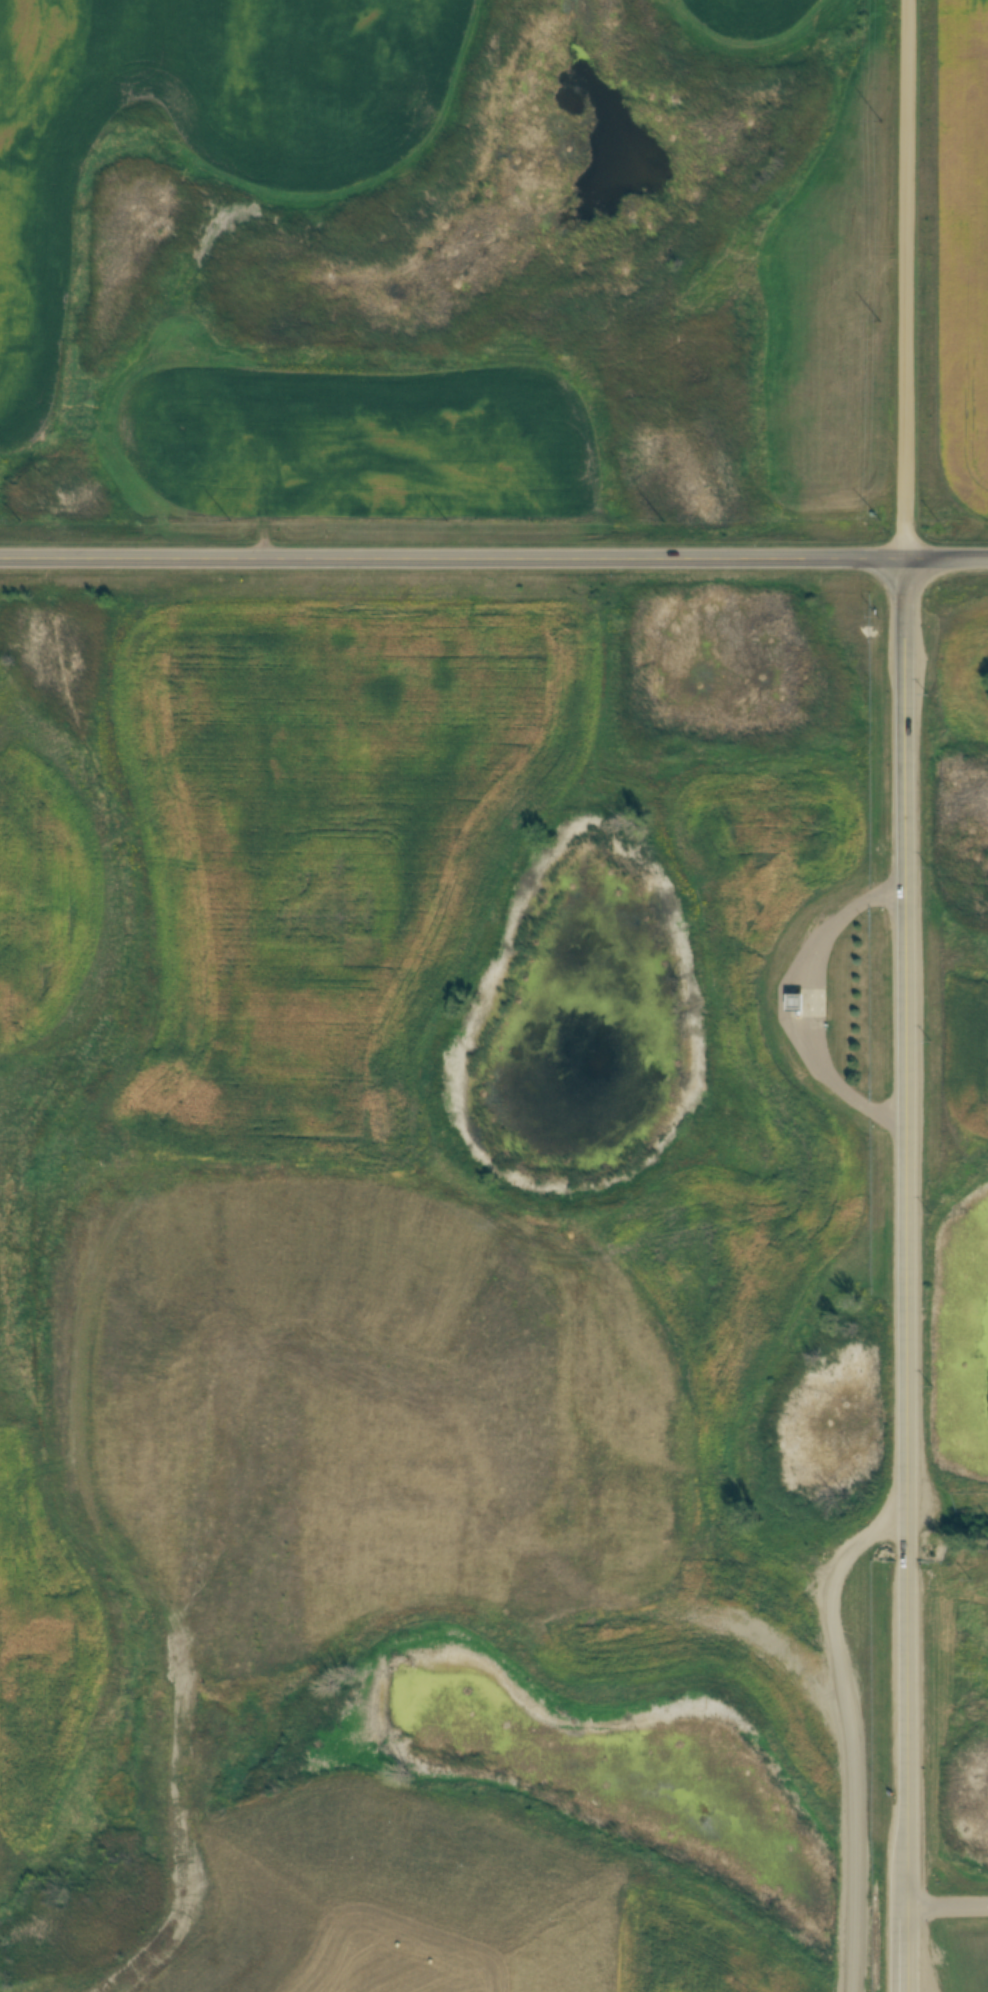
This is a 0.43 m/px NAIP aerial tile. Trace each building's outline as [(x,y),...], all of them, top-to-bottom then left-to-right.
[(823,990),(806,990),(806,1003),(823,1003),(823,990)]
